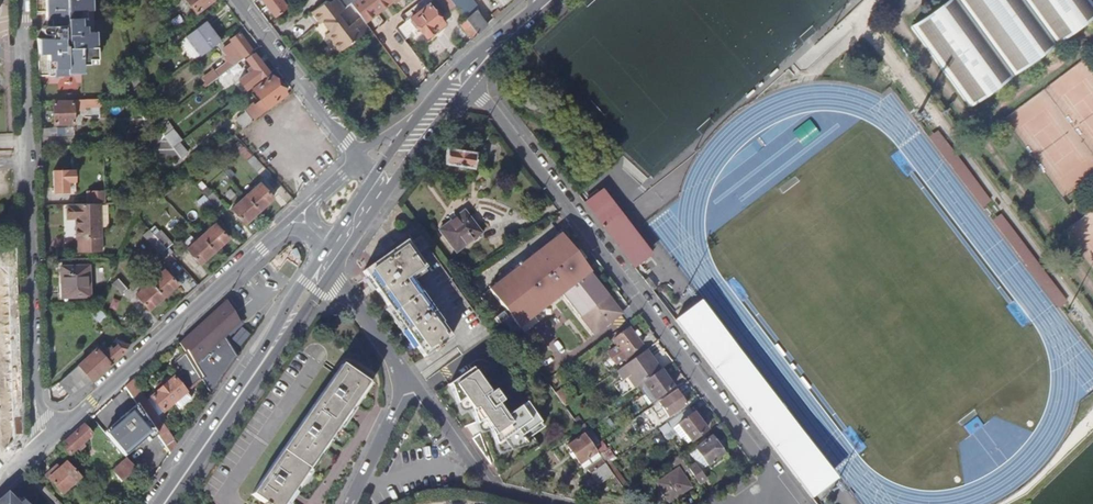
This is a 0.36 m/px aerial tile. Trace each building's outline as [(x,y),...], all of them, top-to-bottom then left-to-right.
[(38,76),(67,75),(67,73),(82,73),(82,63),(89,63),(89,58),(97,58),(96,31),(86,32),(86,25),(81,25),(80,11),(86,11),(91,11),(91,0),(36,0),(36,12),(46,11),(52,11),(52,18),(47,19),(47,25),(45,26),(44,27),(42,28),(42,31),(44,33),(45,34),(47,34),(48,38),(37,38),(38,76)] [(152,1),(159,10),(172,0),(154,0),(152,1)] [(196,13),(213,0),(186,0),(196,13)] [(275,16),(287,7),(281,0),(262,0),(275,16)] [(365,23),(360,17),(347,27),(337,15),(351,5),(357,0),(333,0),(329,3),(327,0),(313,11),(321,23),(325,20),(330,27),(329,28),(331,31),(326,35),(339,52),(369,29),(365,23)] [(351,5),(360,17),(365,23),(394,0),(357,0),(351,5)] [(432,1),(444,16),(456,7),(455,5),(451,0),(433,0),(432,1)] [(486,26),(475,12),(479,9),(472,0),(461,0),(455,5),(456,7),(466,19),(477,34),(486,26)] [(913,26),(972,107),(1092,16),(1092,0),(947,0),(913,26)] [(426,37),(443,24),(428,4),(410,17),(426,37)] [(494,19),(500,14),(497,11),(491,16),(494,19)] [(471,39),(477,34),(466,19),(460,24),(471,39)] [(201,56),(220,41),(205,21),(186,36),(201,56)] [(232,67),(252,51),(238,33),(230,40),(238,50),(229,56),(233,61),(229,64),(232,67)] [(136,64),(136,63),(135,53),(127,55),(129,65),(136,64)] [(248,72),(238,80),(246,89),(268,72),(254,53),(245,59),(251,66),(246,69),(248,72)] [(206,86),(232,67),(229,64),(228,62),(214,72),(213,71),(204,78),(206,82),(204,84),(206,86)] [(252,89),(261,101),(266,108),(285,94),(270,75),(252,89)] [(54,124),(73,124),(73,101),(53,102),(54,124)] [(252,121),(267,109),(266,108),(261,101),(254,105),(253,103),(244,110),(245,112),(252,121)] [(243,128),(252,121),(245,112),(236,119),(243,128)] [(164,118),(155,125),(162,133),(169,143),(172,147),(178,142),(181,140),(164,118)] [(40,128),(40,136),(57,136),(56,128),(40,128)] [(162,133),(143,133),(143,142),(150,142),(150,149),(163,149),(174,149),(172,147),(169,143),(162,133)] [(178,142),(172,147),(174,149),(180,157),(186,153),(178,142)] [(447,147),(445,163),(474,168),(476,151),(447,147)] [(180,157),(174,149),(163,149),(174,163),(180,157)] [(263,166),(253,156),(247,161),(257,172),(263,166)] [(54,192),(67,192),(67,182),(74,182),(74,171),(53,172),(54,192)] [(246,196),(258,210),(272,197),(260,184),(246,196)] [(104,203),(104,190),(88,191),(88,203),(101,203),(104,203)] [(206,198),(216,208),(222,203),(212,192),(210,194),(206,198)] [(216,208),(206,198),(204,195),(198,201),(210,214),(216,208)] [(258,210),(246,196),(231,209),(244,223),(258,210)] [(101,203),(88,203),(66,204),(66,220),(77,219),(77,226),(74,226),(75,233),(77,233),(78,252),(102,251),(101,203)] [(481,233),(464,211),(440,230),(456,252),(481,233)] [(601,221),(598,224),(631,264),(644,253),(611,213),(601,221)] [(201,237),(214,251),(228,238),(215,224),(201,237)] [(158,241),(156,238),(151,233),(144,238),(152,247),(158,241)] [(156,238),(158,241),(168,252),(174,246),(162,233),(156,238)] [(422,234),(413,240),(423,255),(432,249),(422,234)] [(580,317),(609,297),(560,234),(488,290),(489,290),(499,303),(519,328),(562,294),(580,317)] [(214,251),(201,237),(186,250),(199,264),(214,251)] [(168,252),(158,241),(152,247),(162,257),(168,252)] [(424,269),(406,242),(364,272),(424,358),(451,338),(410,279),(424,269)] [(61,267),(61,276),(62,297),(72,296),(89,296),(88,266),(61,267)] [(150,283),(162,297),(177,284),(164,270),(150,283)] [(72,299),(72,296),(62,297),(61,276),(57,276),(58,299),(72,299)] [(111,285),(121,295),(126,290),(117,280),(111,285)] [(162,297),(150,283),(135,296),(148,310),(162,297)] [(494,307),(499,303),(489,290),(484,294),(494,307)] [(609,297),(580,317),(594,333),(621,312),(609,297)] [(185,354),(201,379),(202,379),(212,393),(240,352),(230,336),(245,322),(228,298),(183,343),(190,350),(185,354)] [(833,481),(698,303),(676,319),(784,462),(811,498),(833,481)] [(613,340),(621,349),(626,357),(640,346),(641,345),(629,328),(613,340)] [(127,348),(129,346),(127,345),(115,343),(110,348),(101,355),(110,365),(127,348)] [(626,363),(644,351),(640,346),(626,357),(623,359),(626,363)] [(93,381),(110,365),(101,355),(96,348),(77,365),(91,380),(93,381)] [(617,351),(623,359),(626,357),(621,349),(617,351)] [(626,394),(642,383),(660,370),(645,350),(644,351),(626,363),(608,376),(615,385),(619,383),(626,394)] [(527,355),(542,375),(546,372),(532,351),(527,355)] [(185,354),(185,353),(183,354),(181,353),(175,358),(177,360),(172,364),(180,374),(192,387),(201,379),(185,354)] [(449,413),(489,384),(488,382),(491,379),(493,375),(493,370),(492,366),(489,363),(486,361),(482,360),(478,360),(475,361),(469,365),(472,369),(436,394),(449,413)] [(70,394),(91,380),(77,365),(58,382),(69,395),(70,394)] [(342,365),(252,494),(266,503),(285,503),(369,384),(342,365)] [(660,370),(642,383),(643,385),(639,388),(644,396),(649,392),(655,401),(673,389),(660,370)] [(186,392),(192,387),(180,374),(174,379),(186,392)] [(546,380),(554,392),(565,407),(569,404),(550,377),(546,380)] [(191,398),(186,392),(174,379),(173,378),(150,398),(162,412),(174,402),(179,409),(191,398)] [(170,453),(175,445),(133,380),(125,387),(137,405),(140,409),(157,434),(170,453)] [(489,384),(449,413),(461,430),(473,424),(479,434),(469,441),(474,448),(519,417),(515,411),(507,417),(498,405),(502,402),(489,384)] [(675,390),(659,402),(669,417),(686,405),(675,390)] [(519,417),(530,409),(526,403),(515,411),(519,417)] [(121,419),(105,433),(121,451),(125,456),(147,438),(150,441),(157,434),(140,409),(137,405),(127,414),(126,413),(120,418),(121,419)] [(689,407),(658,429),(663,436),(678,425),(694,413),(689,407)] [(530,409),(519,417),(529,431),(540,423),(530,409)] [(706,430),(694,413),(678,425),(690,441),(691,442),(706,430)] [(519,417),(474,448),(494,476),(495,477),(497,477),(498,477),(540,447),(529,431),(519,417)] [(579,427),(580,429),(584,433),(593,447),(600,443),(590,429),(588,431),(583,424),(579,427)] [(83,425),(60,446),(69,455),(79,446),(81,449),(83,447),(81,444),(91,435),(83,425)] [(678,425),(663,436),(666,440),(678,432),(687,443),(690,441),(678,425)] [(593,447),(584,433),(567,445),(585,470),(587,468),(601,458),(593,447)] [(695,449),(696,449),(707,465),(708,466),(724,454),(711,437),(695,449)] [(701,470),(707,465),(696,449),(690,454),(701,470)] [(689,470),(688,469),(678,454),(670,460),(678,470),(657,484),(668,501),(689,487),(681,475),(689,470)] [(606,465),(601,458),(587,468),(598,485),(613,474),(606,465)] [(132,465),(127,459),(112,472),(121,482),(131,473),(136,469),(132,465)] [(611,462),(606,465),(613,474),(622,487),(626,484),(611,462)] [(66,463),(59,469),(55,473),(52,470),(45,476),(62,494),(80,478),(66,463)] [(689,470),(697,482),(704,477),(695,465),(688,469),(689,470)] [(141,475),(136,469),(131,473),(136,479),(141,475)] [(7,494),(0,500),(0,503),(18,503),(7,494)]
